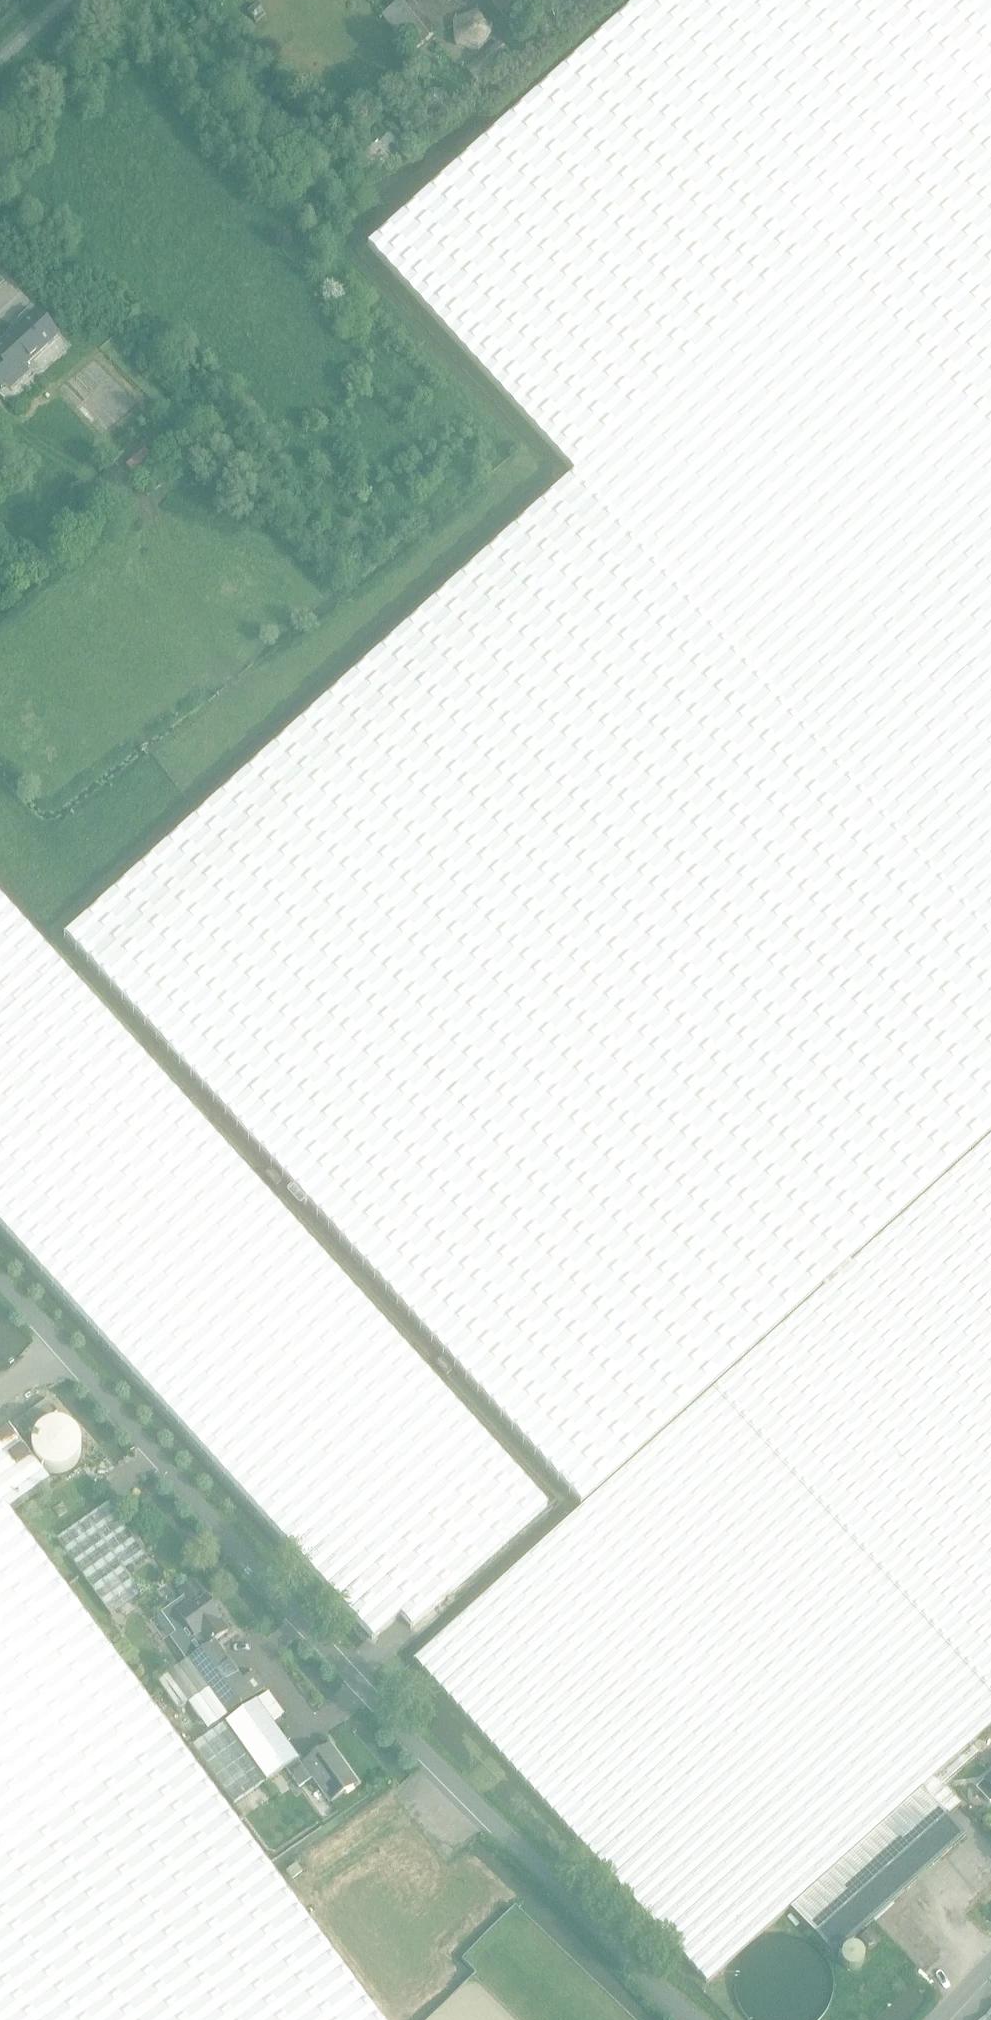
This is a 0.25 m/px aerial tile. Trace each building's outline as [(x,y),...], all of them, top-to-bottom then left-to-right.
[(368,245),(575,473),(571,476),(625,535),(990,203),(990,0),(637,0),(575,56),(490,133),(405,212),(368,245)] [(437,32),(412,0),(400,0),(381,15),(411,53),(437,32)] [(501,13),(519,0),(491,0),(501,13)] [(480,87),(514,61),(499,42),(465,68),(480,87)] [(625,535),(990,939),(990,203),(625,535)] [(0,357),(0,394),(3,397),(25,377),(20,372),(55,341),(32,316),(29,320),(24,318),(16,325),(17,330),(0,346),(0,352),(3,355),(0,357)] [(62,939),(67,945),(191,1085),(204,1100),(326,1236),(368,1283),(401,1319),(436,1358),(550,1485),(575,1511),(576,1512),(710,1391),(712,1392),(713,1391),(815,1502),(990,1693),(990,939),(625,535),(571,476),(62,939)] [(372,1639),(400,1614),(412,1628),(547,1506),(0,901),(0,1224),(372,1639)] [(417,1663),(707,1983),(790,1908),(970,1746),(968,1745),(990,1725),(990,1693),(815,1502),(713,1391),(712,1392),(417,1663)] [(48,1399),(14,1424),(24,1437),(58,1412),(48,1399)] [(84,1616),(8,1512),(48,1483),(34,1463),(8,1428),(0,1434),(0,2019),(380,2019),(84,1616)] [(56,1539),(110,1616),(142,1593),(125,1569),(145,1555),(107,1503),(56,1539)] [(187,1661),(214,1642),(227,1633),(219,1621),(221,1620),(206,1599),(195,1583),(180,1593),(183,1599),(172,1606),(179,1616),(168,1623),(183,1645),(178,1649),(187,1661)] [(242,1681),(214,1642),(187,1661),(182,1664),(202,1692),(224,1724),(231,1719),(228,1715),(255,1697),(265,1690),(253,1673),(242,1681)] [(177,1710),(202,1692),(182,1664),(157,1681),(177,1710)] [(224,1724),(265,1782),(268,1786),(288,1772),(299,1789),(313,1779),(303,1765),(305,1763),(300,1756),(298,1758),(272,1722),(284,1714),(268,1693),(257,1701),(231,1719),(224,1724)] [(232,1805),(265,1782),(224,1724),(191,1747),(232,1805)] [(979,1739),(974,1744),(975,1750),(982,1752),(987,1748),(986,1741),(979,1739)] [(330,1746),(305,1763),(303,1765),(313,1779),(330,1803),(357,1784),(330,1746)] [(970,1746),(790,1908),(792,1911),(793,1912),(833,1956),(966,1836),(951,1821),(951,1820),(947,1817),(960,1805),(955,1799),(944,1790),(945,1789),(943,1786),(978,1755),(972,1749),(971,1748),(970,1746)] [(977,1791),(990,1806),(990,1779),(977,1791)] [(869,1929),(860,1937),(871,1950),(880,1941),(869,1929)] [(983,2019),(990,2019),(990,2012),(983,2019)]
